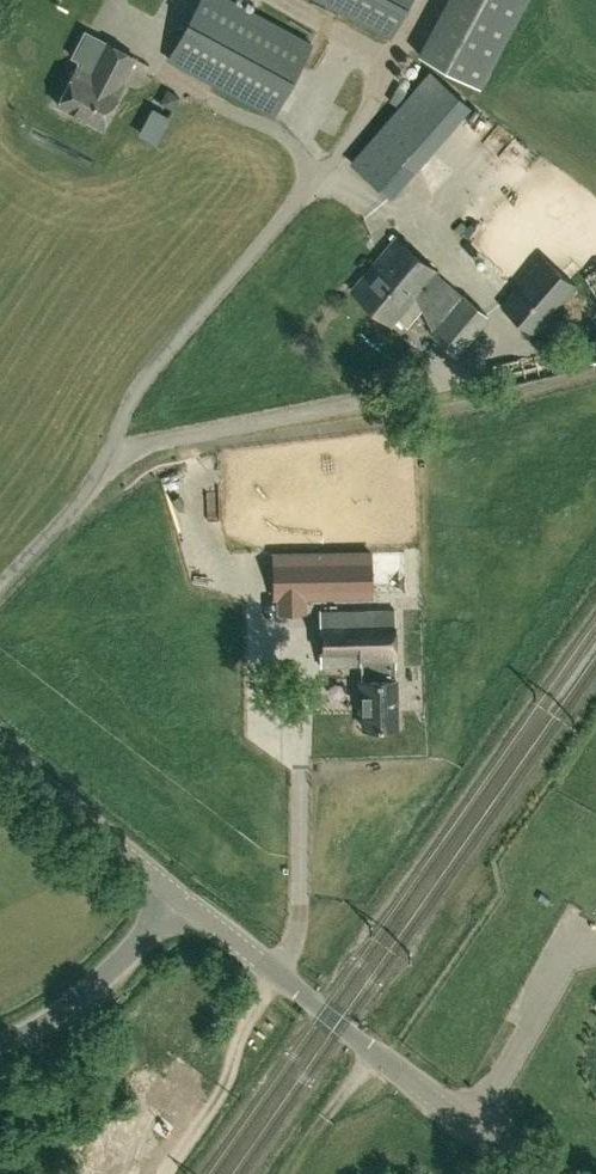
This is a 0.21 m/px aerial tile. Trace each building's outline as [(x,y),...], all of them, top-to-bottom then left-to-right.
[(311,41),(235,0),(199,0),(169,57),(273,113),(311,41)] [(409,0),(323,0),(390,36),(409,0)] [(478,86),(525,0),(448,0),(419,54),(478,86)] [(122,80),(134,55),(105,41),(93,65),(80,59),(57,103),(101,125),(124,81),(122,80)] [(391,196),(469,106),(430,71),(351,161),(391,196)] [(166,87),(160,99),(171,105),(178,94),(166,87)] [(487,313),(396,235),(383,251),(351,288),(392,323),(397,317),(407,326),(422,308),(432,328),(430,331),(440,339),(457,354),(488,318),(487,313)] [(533,332),(575,283),(543,255),(500,304),(533,332)] [(585,277),(595,294),(595,270),(585,277)] [(595,363),(595,338),(492,363),(497,386),(595,363)] [(372,572),(371,547),(275,550),(275,574),(372,572)] [(396,665),(396,608),(321,608),(321,664),(361,663),(361,665),(362,665),(362,677),(360,678),(360,699),(363,699),(363,726),(397,726),(396,677),(395,677),(394,665),(396,665)] [(106,1040),(115,1035),(110,1027),(102,1032),(106,1040)]
